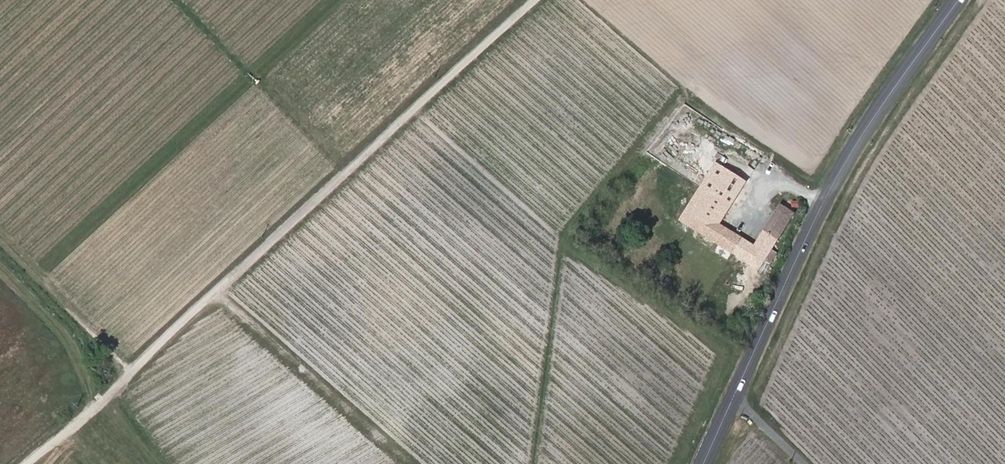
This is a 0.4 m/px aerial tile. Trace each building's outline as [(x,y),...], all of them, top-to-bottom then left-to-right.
[(747,183),(717,164),(681,220),(760,269),(766,260),(771,263),(777,253),(772,250),(795,213),(781,205),(755,245),(722,224),(747,183)] [(640,213),(630,208),(626,214),(635,220),(640,213)]
